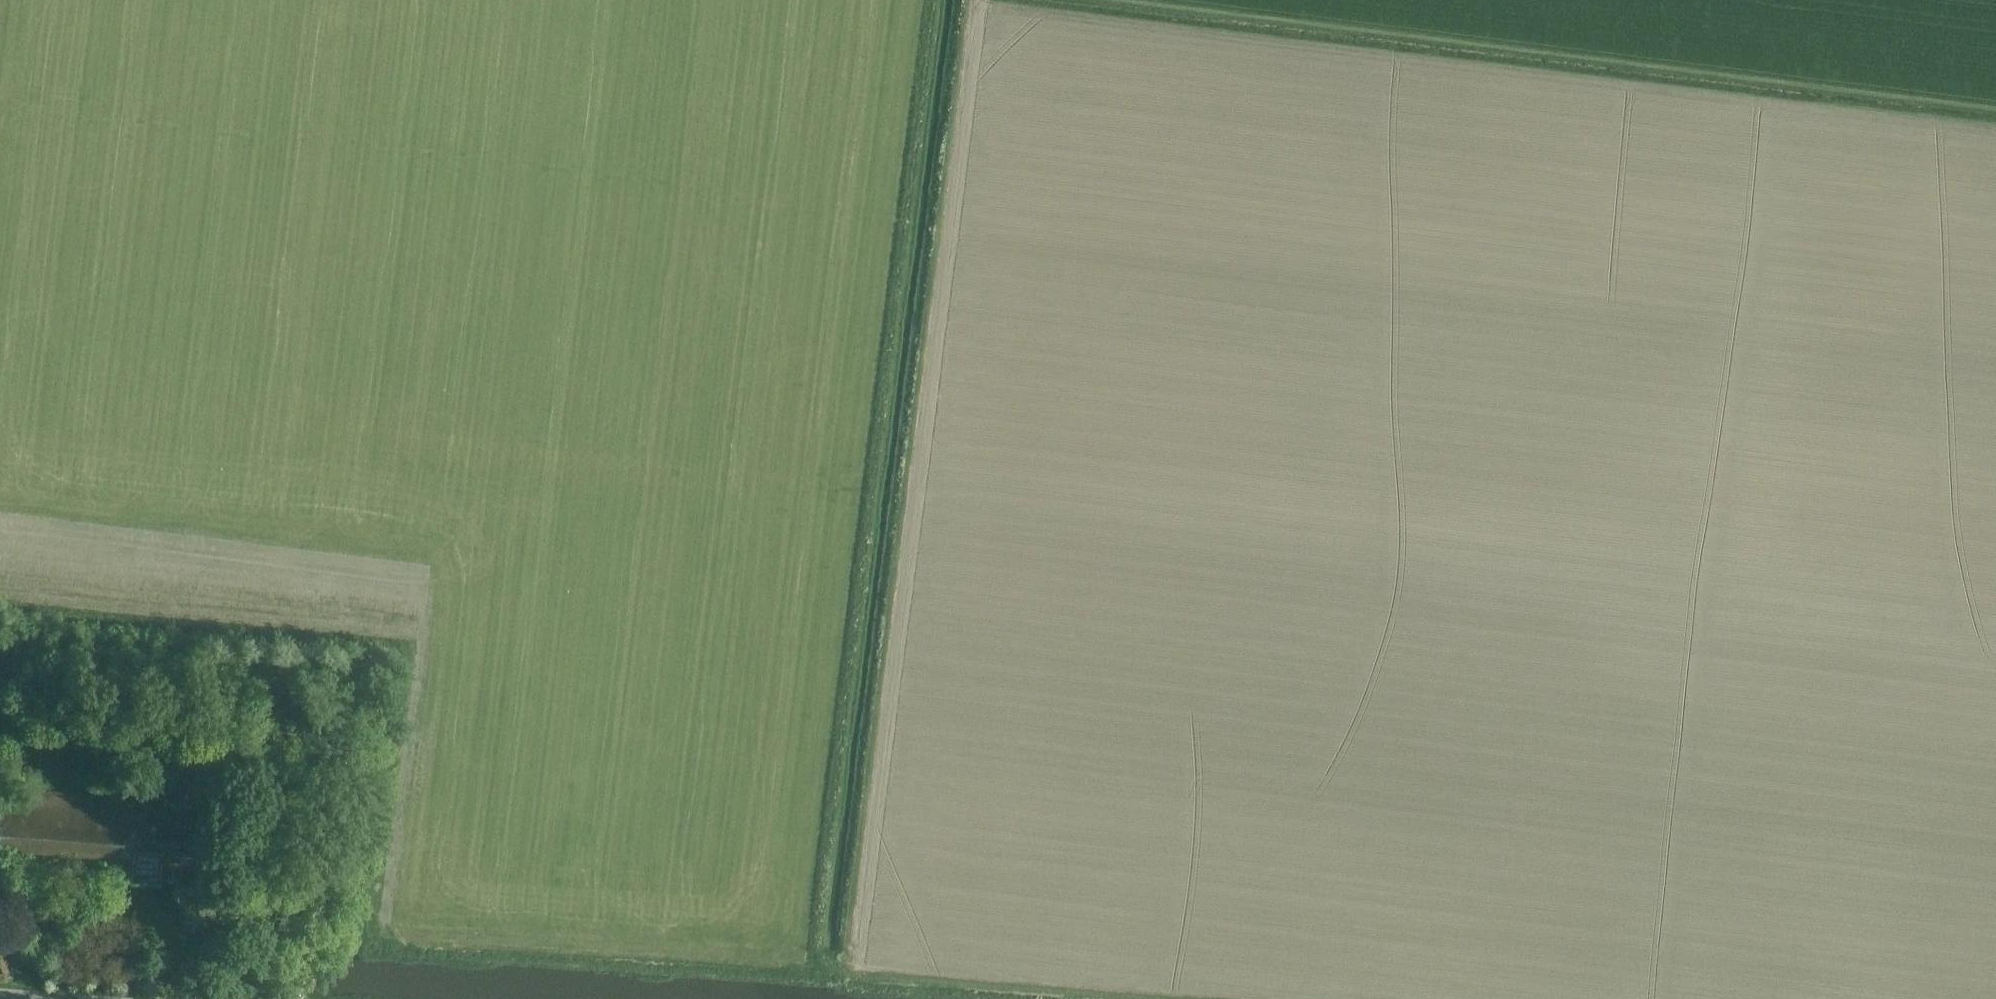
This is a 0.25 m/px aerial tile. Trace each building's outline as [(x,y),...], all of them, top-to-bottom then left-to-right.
[(130,868),(133,837),(136,796),(0,784),(0,865),(124,876),(124,867),(130,868)] [(133,837),(130,868),(129,876),(158,879),(159,870),(194,872),(197,842),(146,838),(133,837)]
